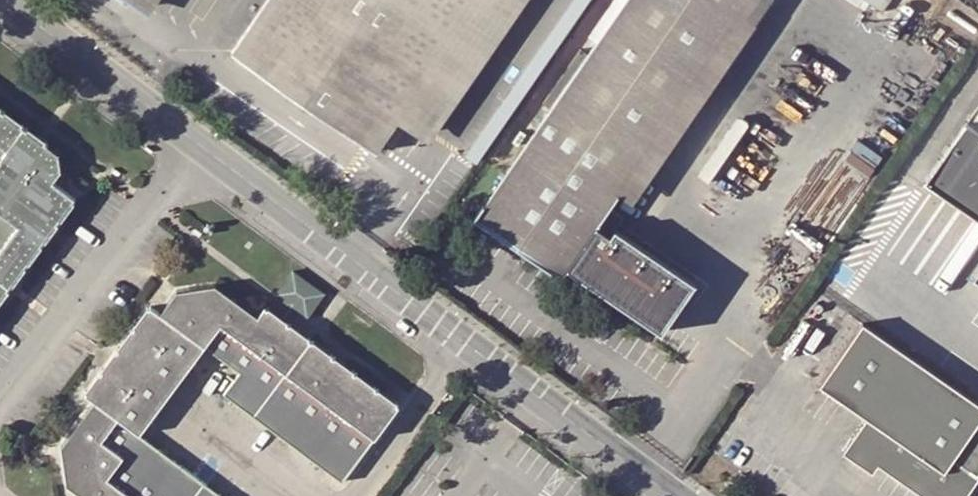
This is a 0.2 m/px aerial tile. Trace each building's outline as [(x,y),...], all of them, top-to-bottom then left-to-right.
[(214,57),(358,157),(466,0),(253,0),(214,57)] [(544,277),(551,267),(585,219),(591,210),(737,0),(616,0),(586,43),(464,221),(544,277)] [(577,37),(586,43),(616,0),(602,0),(577,37)] [(878,14),(890,0),(860,0),(878,14)] [(923,189),(977,229),(977,109),(923,189)] [(80,209),(59,194),(67,183),(66,164),(0,116),(0,315),(80,209)] [(591,210),(585,219),(599,228),(604,220),(591,210)] [(599,228),(585,219),(551,267),(644,332),(678,283),(599,228)] [(140,439),(203,353),(240,380),(227,398),(346,486),(402,408),(266,309),(258,318),(216,287),(182,291),(167,309),(158,302),(88,398),(97,405),(66,446),(65,486),(78,495),(215,495),(140,439)] [(856,332),(812,396),(864,431),(842,463),(864,479),(872,469),(909,495),(959,495),(969,483),(977,470),(977,417),(856,332)]
